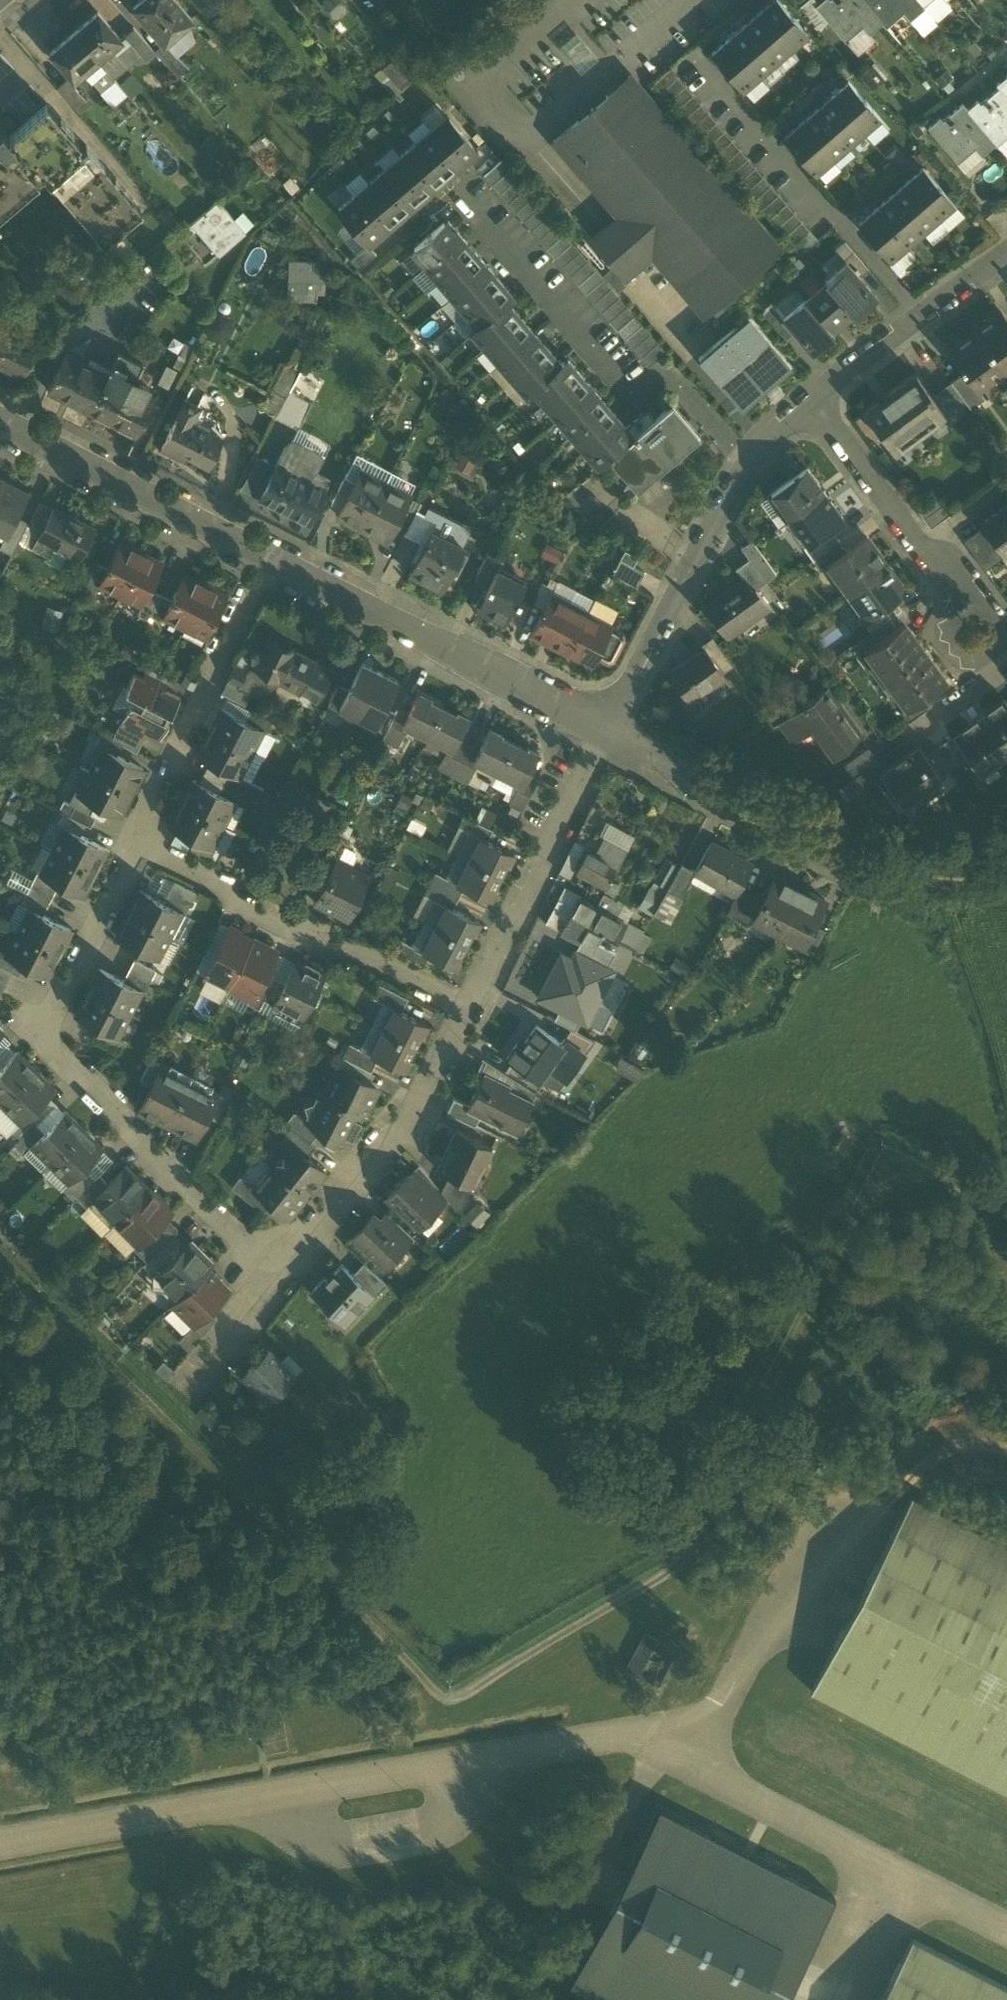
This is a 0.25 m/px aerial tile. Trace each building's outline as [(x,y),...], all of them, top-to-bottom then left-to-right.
[(133,7),(164,43),(191,19),(175,0),(141,0),(133,7)] [(205,15),(215,6),(210,0),(192,0),(205,15)] [(779,0),(772,0),(760,11),(791,47),(807,33),(779,0)] [(800,5),(818,26),(827,18),(816,5),(818,3),(816,0),(806,0),(800,5)] [(818,3),(816,5),(827,18),(845,40),(863,25),(869,32),(882,21),(883,21),(865,0),(821,0),(818,3)] [(883,21),(882,21),(886,26),(903,11),(909,19),(924,7),(922,5),(918,0),(865,0),(883,21)] [(791,47),(760,11),(744,24),(775,61),(791,47)] [(98,13),(74,33),(98,60),(121,40),(98,13)] [(775,61),(744,24),(728,38),(760,74),(775,61)] [(156,52),(133,25),(123,34),(125,37),(141,54),(146,61),(156,52)] [(74,33),(50,53),(69,75),(74,81),(84,72),(98,60),(74,33)] [(121,40),(98,60),(105,68),(114,79),(141,54),(125,37),(121,40)] [(760,74),(728,38),(712,52),(743,89),(760,74)] [(187,68),(168,47),(159,55),(178,77),(187,68)] [(98,60),(84,72),(91,80),(105,68),(98,60)] [(411,81),(391,60),(382,68),(390,77),(384,83),(395,96),(411,81)] [(670,67),(653,82),(660,91),(678,76),(670,67)] [(114,79),(105,68),(91,80),(101,90),(100,91),(112,105),(125,92),(114,79)] [(90,105),(71,83),(74,81),(69,75),(56,86),(80,113),(90,105)] [(998,83),(1000,86),(1006,94),(1006,75),(998,83)] [(678,76),(660,91),(668,100),(686,85),(678,76)] [(880,117),(849,81),(832,95),(864,131),(880,117)] [(755,219),(638,84),(584,127),(578,119),(553,140),(619,216),(592,240),(625,278),(652,254),(678,285),(755,219)] [(686,85),(668,100),(676,109),(693,94),(686,85)] [(980,104),(977,101),(967,109),(996,143),(997,145),(1006,136),(1006,94),(1000,86),(980,104)] [(693,94),(676,109),(684,118),(701,103),(693,94)] [(864,131),(832,95),(817,108),(848,145),(864,131)] [(90,105),(80,113),(89,124),(103,112),(94,102),(90,105)] [(701,103),(684,118),(691,127),(709,112),(701,103)] [(962,103),(942,121),(939,117),(928,127),(958,163),(976,148),(982,155),(996,143),(967,109),(962,103)] [(1,126),(0,128),(0,142),(2,144),(0,145),(0,208),(44,170),(105,240),(141,209),(86,146),(85,147),(47,104),(10,136),(1,126)] [(817,108),(801,122),(832,158),(848,145),(817,108)] [(709,112),(691,127),(699,136),(717,121),(709,112)] [(475,148),(449,118),(447,115),(446,115),(446,116),(431,129),(462,164),(476,151),(477,152),(478,151),(475,148)] [(717,121),(699,136),(707,145),(724,130),(717,121)] [(801,122),(784,136),(816,173),(832,158),(801,122)] [(462,164),(431,129),(415,142),(446,178),(462,164)] [(724,130),(707,145),(715,154),(732,139),(724,130)] [(732,139),(715,154),(723,163),(740,148),(732,139)] [(446,178),(415,142),(400,155),(431,191),(446,178)] [(740,148),(723,163),(730,172),(748,157),(740,148)] [(431,191),(400,155),(385,169),(415,204),(431,191)] [(748,157),(730,172),(738,181),(756,166),(748,157)] [(501,160),(484,175),(492,184),(509,169),(501,160)] [(756,166),(738,181),(746,190),(763,175),(756,166)] [(955,204),(923,167),(907,181),(938,218),(955,204)] [(415,204),(385,169),(370,182),(400,217),(415,204)] [(509,169),(492,184),(499,194),(517,178),(509,169)] [(763,175),(746,190),(754,199),(771,184),(763,175)] [(517,178),(499,194),(507,203),(525,188),(517,178)] [(938,218),(907,181),(891,195),(923,231),(938,218)] [(400,217),(370,182),(354,195),(384,231),(400,217)] [(771,184),(754,199),(762,208),(779,193),(771,184)] [(525,188),(507,203),(515,212),(533,197),(525,188)] [(779,193),(762,208),(769,217),(787,202),(779,193)] [(384,231),(354,195),(339,208),(338,208),(337,209),(340,212),(366,242),(368,245),(369,245),(370,244),(369,244),(384,231)] [(923,231),(891,195),(876,208),(907,245),(923,231)] [(533,197),(515,212),(523,221),(541,206),(533,197)] [(218,202),(192,224),(203,236),(229,215),(218,202)] [(787,202),(769,217),(777,226),(795,211),(787,202)] [(541,206),(523,221),(531,230),(548,215),(541,206)] [(907,245),(876,208),(859,223),(890,259),(907,245)] [(795,211),(777,226),(785,235),(802,220),(795,211)] [(229,215),(203,236),(218,254),(244,232),(229,215)] [(548,215),(531,230),(539,239),(556,224),(548,215)] [(444,222),(414,248),(414,247),(411,250),(412,251),(425,266),(460,235),(448,220),(447,219),(444,221),(444,222)] [(755,219),(678,285),(704,315),(781,250),(755,219)] [(802,220),(785,235),(793,244),(810,229),(802,220)] [(556,224),(539,239),(546,248),(564,233),(556,224)] [(810,229),(793,244),(800,254),(818,238),(810,229)] [(564,233),(546,248),(554,257),(572,242),(564,233)] [(460,235),(425,266),(438,281),(474,250),(473,250),(460,235)] [(572,242),(554,257),(562,266),(580,251),(572,242)] [(869,269),(845,242),(836,250),(847,262),(860,277),(869,269)] [(368,245),(351,260),(359,269),(376,254),(369,245),(368,245)] [(474,250),(438,281),(438,282),(439,282),(451,296),(451,297),(488,266),(487,265),(474,251),(475,251),(474,250)] [(580,251),(562,266),(570,275),(587,260),(580,251)] [(587,260),(570,275),(578,284),(595,269),(587,260)] [(318,263),(290,261),(288,299),(315,301),(315,295),(318,292),(318,263)] [(860,277),(847,262),(826,280),(827,282),(854,312),(856,315),(877,297),(860,277)] [(488,266),(451,297),(452,297),(465,312),(501,281),(488,266)] [(595,269),(578,284),(586,294),(603,278),(595,269)] [(603,278),(586,294),(593,303),(611,288),(603,278)] [(501,281),(465,312),(478,327),(508,302),(511,299),(512,300),(515,297),(514,296),(513,296),(501,281)] [(854,312),(827,282),(806,301),(832,331),(854,312)] [(611,288),(593,303),(601,312),(619,297),(611,288)] [(619,297),(601,312),(609,321),(627,306),(619,297)] [(806,301),(804,299),(783,317),(796,332),(814,352),(834,334),(832,331),(806,301)] [(508,302),(478,327),(475,330),(474,330),(471,332),(472,333),(473,333),(486,348),(521,317),(508,302)] [(783,317),(772,305),(763,312),(787,340),(796,332),(783,317)] [(627,306),(609,321),(617,330),(634,315),(627,306)] [(219,312),(209,317),(204,327),(207,338),(218,342),(228,337),(233,327),(228,315),(219,312)] [(975,332),(1003,370),(1006,367),(1006,321),(1001,313),(975,332)] [(634,315),(617,330),(625,339),(642,324),(634,315)] [(749,315),(699,358),(742,408),(792,365),(749,315)] [(521,317),(486,348),(498,363),(499,364),(535,333),(534,332),(521,317)] [(642,324),(625,339),(633,348),(650,333),(642,324)] [(0,327),(0,365),(23,377),(39,346),(0,327)] [(1003,370),(975,332),(949,351),(964,372),(977,389),(978,388),(1003,370)] [(535,333),(499,364),(512,379),(548,348),(535,333)] [(650,333),(633,348),(640,357),(658,342),(650,333)] [(658,342),(640,357),(648,366),(666,351),(658,342)] [(548,348),(512,379),(525,394),(526,395),(529,393),(532,390),(532,389),(561,364),(561,363),(548,348)] [(66,353),(48,389),(90,411),(109,375),(66,353)] [(144,366),(119,354),(109,375),(90,411),(137,435),(155,399),(147,395),(151,387),(137,380),(144,366)] [(561,364),(532,389),(532,390),(545,405),(580,374),(568,359),(567,358),(564,360),(564,361),(561,363),(561,364)] [(285,363),(271,390),(265,400),(256,404),(254,406),(276,417),(299,371),(285,363)] [(977,389),(964,372),(952,381),(971,408),(985,398),(978,388),(977,389)] [(580,374),(545,405),(558,420),(594,389),(593,389),(580,374)] [(916,374),(865,412),(893,450),(943,414),(944,413),(932,396),(916,374)] [(952,381),(932,396),(944,413),(943,414),(950,423),(971,408),(952,381)] [(594,389),(558,420),(558,421),(559,421),(571,435),(571,436),(607,405),(607,404),(594,390),(595,390),(594,389)] [(312,403),(289,391),(276,417),(299,428),(312,403)] [(186,400),(163,447),(176,454),(178,449),(191,422),(199,406),(186,400)] [(634,436),(609,457),(609,458),(637,490),(677,455),(681,460),(687,455),(683,450),(699,435),(672,403),(634,436)] [(607,405),(571,436),(572,437),(572,436),(585,451),(621,420),(608,406),(608,405),(607,405)] [(647,408),(626,427),(634,436),(655,417),(647,408)] [(621,420),(585,451),(599,467),(609,458),(609,457),(634,436),(626,427),(621,420)] [(223,438),(191,422),(178,449),(210,465),(223,438)] [(330,480),(315,473),(319,465),(319,464),(319,463),(318,462),(317,461),(308,455),(297,450),(288,447),(286,447),(285,448),(276,466),(310,483),(304,494),(319,501),(330,480)] [(276,466),(257,455),(240,487),(260,497),(276,466)] [(310,483),(276,466),(260,497),(294,515),(294,514),(304,494),(310,483)] [(807,468),(772,493),(791,519),(826,494),(807,468)] [(386,484),(361,472),(356,481),(342,508),(339,514),(364,527),(386,484)] [(356,481),(345,476),(331,502),(342,508),(356,481)] [(0,486),(0,529),(7,532),(9,533),(18,516),(29,494),(3,481),(0,486)] [(386,484),(364,527),(388,539),(396,525),(406,504),(410,497),(386,484)] [(319,501),(304,494),(294,514),(309,521),(319,501)] [(826,494),(791,519),(809,544),(810,545),(832,529),(845,520),(826,494)] [(936,496),(916,510),(930,529),(950,514),(936,496)] [(998,506),(1006,518),(1006,499),(998,506)] [(52,507),(40,501),(30,522),(42,528),(52,507)] [(406,504),(396,525),(406,531),(407,530),(417,510),(417,509),(406,504)] [(96,528),(53,506),(42,528),(33,546),(48,554),(45,558),(60,566),(68,552),(81,558),(96,528)] [(998,506),(978,519),(983,527),(990,537),(997,546),(1005,556),(1006,559),(1006,518),(998,506)] [(417,510),(407,530),(426,540),(431,529),(433,530),(438,520),(437,520),(417,509),(417,510)] [(467,529),(440,515),(437,520),(438,520),(433,530),(431,529),(426,540),(409,573),(443,590),(465,546),(459,544),(467,529)] [(9,533),(7,532),(0,546),(0,547),(12,553),(28,521),(18,516),(9,533)] [(983,527),(964,541),(971,551),(990,537),(983,527)] [(832,529),(810,545),(809,544),(805,547),(814,559),(840,540),(832,529)] [(847,550),(828,563),(829,565),(848,591),(886,563),(867,536),(847,550)] [(990,537),(971,551),(978,560),(997,546),(990,537)] [(777,574),(753,540),(742,547),(750,558),(767,581),(777,574)] [(840,540),(814,559),(821,570),(829,565),(828,563),(847,550),(840,540)] [(108,567),(100,583),(121,594),(142,551),(121,541),(108,567)] [(997,546),(978,560),(985,570),(1005,556),(997,546)] [(639,557),(625,549),(620,558),(620,559),(633,566),(639,557)] [(142,551),(121,594),(142,605),(150,589),(164,562),(142,551)] [(488,551),(474,580),(488,587),(497,570),(503,558),(488,551)] [(767,581),(750,558),(736,568),(745,580),(746,579),(753,589),(756,587),(757,589),(767,581)] [(633,566),(620,559),(613,573),(637,586),(644,572),(633,566)] [(97,562),(85,587),(95,592),(100,583),(108,567),(97,562)] [(886,563),(848,591),(862,610),(875,613),(895,599),(900,595),(901,584),(886,563)] [(525,584),(497,570),(488,587),(477,607),(506,622),(516,602),(519,603),(521,599),(518,598),(525,584)] [(206,584),(185,573),(172,599),(164,615),(185,626),(206,584)] [(550,577),(547,584),(543,581),(533,601),(544,608),(551,594),(552,594),(559,582),(558,581),(559,581),(550,577)] [(745,580),(706,608),(727,636),(769,606),(757,589),(756,587),(753,589),(746,579),(745,580)] [(228,595),(206,584),(185,626),(207,637),(228,595)] [(142,605),(138,614),(149,619),(150,615),(161,594),(150,589),(142,605)] [(172,599),(161,594),(150,615),(161,621),(164,615),(172,599)] [(552,594),(551,594),(544,608),(531,633),(567,652),(587,613),(552,594)] [(875,613),(874,620),(867,626),(870,631),(883,622),(902,608),(895,599),(875,613)] [(902,608),(883,622),(891,631),(904,622),(909,618),(902,608)] [(611,625),(587,613),(567,652),(591,664),(596,653),(603,656),(617,652),(624,638),(623,637),(624,637),(623,634),(622,634),(622,633),(610,627),(611,625)] [(891,631),(864,650),(906,708),(921,698),(945,680),(904,622),(891,631)] [(728,658),(713,637),(703,644),(706,649),(718,666),(728,658)] [(330,670),(268,638),(262,652),(259,651),(258,652),(256,653),(254,654),(254,657),(255,660),(257,662),(253,668),(316,700),(331,670),(330,670)] [(706,649),(683,666),(682,664),(669,672),(690,701),(725,675),(718,666),(706,649)] [(349,689),(340,707),(358,716),(380,671),(362,662),(349,689)] [(248,670),(236,664),(228,681),(239,687),(240,686),(248,670)] [(170,678),(148,667),(143,677),(165,688),(170,678)] [(380,671),(358,716),(376,725),(385,707),(398,680),(380,671)] [(143,677),(134,673),(127,687),(124,685),(113,707),(126,713),(123,718),(148,731),(160,737),(169,720),(164,717),(167,711),(172,714),(181,697),(143,677)] [(239,687),(228,681),(222,692),(245,704),(252,692),(240,686),(239,687)] [(349,689),(339,684),(328,704),(339,710),(340,707),(349,689)] [(841,705),(827,687),(782,721),(786,726),(788,725),(796,736),(814,723),(837,753),(860,736),(839,707),(841,705)] [(431,699),(419,693),(408,715),(404,724),(405,724),(429,736),(443,708),(430,701),(431,699)] [(906,708),(901,712),(908,722),(929,708),(921,698),(906,708)] [(952,735),(968,756),(980,774),(1006,754),(1006,702),(1004,698),(952,735)] [(251,709),(232,699),(226,710),(245,720),(251,710),(251,709)] [(376,725),(375,727),(385,733),(396,712),(385,707),(376,725)] [(226,710),(222,708),(210,731),(251,752),(263,729),(245,720),(226,710)] [(443,708),(429,736),(453,748),(454,749),(458,740),(469,718),(458,712),(457,714),(443,708)] [(385,733),(383,737),(399,745),(403,737),(400,735),(405,724),(404,724),(408,715),(397,709),(396,712),(385,733)] [(272,721),(251,710),(245,720),(263,729),(267,731),(272,721)] [(148,731),(123,718),(113,738),(123,744),(137,751),(148,731)] [(479,751),(474,759),(475,760),(500,772),(514,743),(501,737),(502,734),(490,728),(479,751)] [(251,752),(210,731),(198,754),(209,760),(228,770),(239,775),(251,752)] [(113,738),(101,732),(96,743),(103,747),(117,754),(123,744),(113,738)] [(968,756),(952,735),(936,748),(951,769),(968,756)] [(453,748),(447,759),(444,757),(439,766),(455,773),(468,745),(458,740),(454,749),(453,748)] [(527,750),(514,743),(500,772),(524,784),(525,784),(529,776),(540,753),(529,748),(527,750)] [(468,745),(455,773),(469,780),(473,772),(470,770),(475,760),(474,759),(479,751),(468,745)] [(885,769),(880,773),(881,774),(903,805),(942,778),(941,776),(926,755),(919,745),(885,769)] [(868,746),(843,764),(852,777),(877,759),(868,746)] [(117,754),(103,747),(91,770),(132,791),(144,768),(117,754)] [(951,769),(936,748),(926,755),(941,776),(951,769)] [(852,777),(842,785),(850,796),(881,774),(880,773),(885,769),(878,759),(852,777)] [(228,770),(209,760),(203,770),(223,781),(228,770)] [(132,791),(91,770),(79,793),(97,802),(112,810),(120,814),(132,791)] [(223,781),(203,770),(198,781),(218,791),(223,781)] [(239,775),(228,770),(223,781),(259,799),(264,788),(239,775)] [(529,776),(525,784),(524,784),(519,794),(515,793),(511,801),(524,807),(537,780),(529,776)] [(198,781),(194,779),(183,802),(223,824),(235,800),(198,781)] [(259,799),(223,781),(218,791),(235,800),(253,810),(259,799)] [(79,793),(76,791),(70,802),(91,813),(92,813),(97,802),(79,793)] [(91,813),(64,799),(59,809),(86,824),(91,826),(96,816),(91,813)] [(112,810),(97,802),(92,813),(91,813),(96,816),(105,820),(112,810)] [(223,824),(183,802),(171,826),(194,838),(211,847),(223,824)] [(86,824),(65,813),(59,823),(66,827),(80,834),(86,824)] [(493,829),(465,815),(459,826),(471,833),(487,841),(493,829)] [(80,834),(66,827),(54,850),(94,871),(107,847),(80,834)] [(336,831),(318,867),(330,873),(337,859),(338,859),(349,838),(336,831)] [(487,841),(471,833),(460,856),(500,876),(506,864),(509,865),(514,854),(487,841)] [(612,840),(602,835),(592,854),(603,859),(612,840)] [(211,847),(194,838),(188,848),(210,859),(215,849),(211,847)] [(586,844),(575,839),(560,871),(570,876),(586,844)] [(612,840),(603,859),(616,866),(616,867),(617,868),(628,848),(612,840)] [(753,864),(711,841),(695,870),(695,871),(736,894),(740,888),(753,864)] [(94,871),(54,850),(42,873),(59,882),(82,894),(94,871)] [(592,854),(588,852),(579,870),(607,884),(609,880),(616,867),(616,866),(603,859),(592,854)] [(500,876),(460,856),(448,879),(464,887),(491,900),(497,889),(494,888),(500,876)] [(321,891),(316,902),(348,918),(369,875),(338,859),(337,859),(330,873),(321,891)] [(677,864),(667,859),(655,880),(665,885),(677,864)] [(681,862),(667,889),(681,896),(695,871),(695,870),(681,862)] [(318,867),(309,885),(321,891),(330,873),(318,867)] [(42,873),(38,871),(27,892),(48,903),(59,882),(42,873)] [(448,879),(436,872),(430,883),(459,898),(464,887),(448,879)] [(801,887),(776,874),(763,898),(754,917),(756,918),(779,930),(801,887)] [(197,891),(175,880),(164,902),(182,911),(186,913),(197,891)] [(603,932),(618,940),(627,922),(616,917),(620,908),(610,903),(619,886),(609,880),(607,884),(596,907),(587,924),(603,932)] [(459,898),(430,883),(425,894),(437,900),(453,908),(459,898)] [(801,887),(779,930),(802,942),(803,942),(813,923),(825,900),(801,887)] [(763,898),(740,888),(736,894),(728,910),(754,923),(756,918),(754,917),(763,898)] [(164,902),(141,890),(129,913),(170,934),(182,911),(164,902)] [(48,903),(27,892),(22,903),(31,907),(43,914),(48,903)] [(569,912),(558,933),(577,943),(587,924),(596,907),(579,898),(571,914),(569,912)] [(570,906),(559,899),(547,922),(558,928),(570,906)] [(453,908),(437,900),(425,923),(466,944),(472,932),(474,933),(480,922),(453,908)] [(43,914),(31,907),(19,930),(59,951),(71,928),(43,914)] [(170,934),(129,913),(117,936),(158,957),(170,934)] [(219,922),(196,969),(207,974),(230,928),(219,922)] [(643,930),(627,922),(618,940),(634,948),(643,930)] [(466,944),(425,923),(414,946),(430,955),(457,968),(462,957),(460,956),(466,944)] [(813,923),(803,942),(802,942),(799,946),(812,953),(824,928),(813,923)] [(557,946),(532,994),(560,1008),(582,1019),(591,1024),(616,973),(607,968),(615,952),(598,944),(603,932),(587,924),(577,943),(572,954),(557,946)] [(252,939),(230,928),(207,974),(229,986),(252,939)] [(59,951),(19,930),(7,954),(24,963),(47,975),(59,951)] [(252,939),(229,986),(238,990),(243,987),(252,992),(250,996),(252,997),(261,978),(275,950),(252,939)] [(430,955),(414,946),(401,940),(396,951),(424,966),(430,955)] [(0,950),(0,964),(12,970),(19,973),(24,963),(7,954),(0,950)] [(156,969),(135,958),(129,969),(150,980),(156,969)] [(323,975),(297,961),(286,983),(275,1004),(301,1018),(323,975)] [(1,991),(12,970),(0,964),(0,991),(1,991)] [(124,980),(101,968),(89,991),(129,1012),(141,989),(124,980)] [(150,980),(129,969),(124,980),(141,989),(145,991),(150,980)] [(272,984),(264,999),(275,1004),(286,983),(275,977),(272,984)] [(261,978),(252,997),(250,996),(248,1002),(259,1008),(264,999),(272,984),(261,978)] [(408,998),(380,983),(373,997),(385,1003),(401,1011),(408,998)] [(129,1012),(89,991),(77,1014),(100,1026),(117,1035),(129,1012)] [(401,1011),(385,1003),(374,1026),(414,1047),(420,1035),(422,1036),(428,1025),(401,1011)] [(582,1019),(560,1008),(554,1019),(577,1030),(582,1019)] [(536,1025),(521,1047),(516,1044),(507,1058),(511,1061),(538,1079),(547,1065),(564,1043),(536,1025)] [(117,1035),(100,1026),(94,1037),(119,1049),(125,1039),(117,1035)] [(414,1047),(374,1026),(362,1049),(372,1054),(378,1058),(386,1062),(404,1071),(410,1060),(408,1059),(414,1047)] [(566,1040),(564,1043),(547,1065),(560,1074),(565,1068),(573,1074),(579,1079),(594,1059),(566,1040)] [(362,1049),(350,1042),(343,1056),(371,1071),(378,1058),(372,1054),(362,1049)] [(0,1050),(0,1067),(17,1051),(8,1043),(0,1050)] [(3,1102),(35,1069),(17,1051),(0,1067),(0,1099),(3,1102)] [(151,1059),(140,1080),(151,1086),(162,1064),(151,1059)] [(538,1079),(511,1061),(504,1072),(513,1078),(531,1090),(536,1092),(547,1097),(553,1089),(538,1079)] [(190,1078),(162,1064),(151,1086),(139,1110),(167,1124),(190,1078)] [(560,1074),(547,1065),(538,1079),(553,1089),(559,1094),(573,1074),(565,1068),(560,1074)] [(35,1069),(3,1102),(21,1120),(29,1112),(48,1093),(53,1088),(35,1069)] [(376,1087),(340,1069),(337,1076),(335,1075),(325,1094),(364,1114),(374,1094),(372,1093),(376,1087)] [(508,1088),(484,1072),(468,1104),(467,1107),(480,1114),(517,1132),(518,1130),(513,1127),(525,1102),(530,1105),(531,1103),(508,1088)] [(219,1093),(190,1078),(167,1124),(196,1139),(208,1115),(219,1093)] [(531,1090),(513,1078),(508,1088),(531,1103),(531,1102),(536,1092),(531,1090)] [(364,1114),(325,1094),(318,1090),(304,1117),(303,1119),(319,1132),(333,1143),(338,1137),(350,1142),(364,1114)] [(48,1093),(29,1112),(38,1120),(53,1105),(56,1102),(48,1093)] [(229,1098),(219,1093),(208,1115),(218,1120),(229,1098)] [(468,1104),(454,1097),(447,1111),(475,1125),(480,1114),(467,1107),(468,1104)] [(53,1105),(38,1120),(46,1129),(62,1113),(53,1105)] [(46,1129),(32,1143),(51,1161),(83,1129),(65,1110),(62,1113),(46,1129)] [(304,1117),(294,1111),(286,1122),(291,1125),(311,1142),(319,1132),(303,1119),(304,1117)] [(21,1120),(12,1129),(21,1137),(38,1120),(29,1112),(21,1120)] [(21,1137),(15,1143),(24,1151),(32,1143),(46,1129),(38,1120),(21,1137)] [(311,1142),(291,1125),(282,1137),(290,1143),(307,1157),(316,1146),(311,1142)] [(83,1129),(51,1161),(69,1179),(83,1165),(102,1147),(83,1129)] [(492,1145),(457,1129),(437,1168),(449,1174),(469,1183),(481,1158),(485,1160),(492,1145)] [(307,1157),(290,1143),(272,1165),(308,1194),(325,1172),(307,1157)] [(102,1147),(83,1165),(94,1177),(98,1173),(113,1158),(102,1147)] [(69,1179),(62,1187),(73,1198),(76,1195),(94,1177),(83,1165),(69,1179)] [(108,1183),(93,1198),(94,1199),(103,1208),(103,1216),(112,1225),(116,1220),(148,1188),(126,1165),(108,1183)] [(308,1194),(272,1165),(255,1187),(254,1188),(271,1202),(289,1216),(308,1194)] [(442,1190),(420,1165),(409,1177),(439,1205),(447,1197),(442,1190)] [(94,1177),(76,1195),(87,1206),(94,1199),(93,1198),(108,1183),(98,1173),(94,1177)] [(469,1183),(449,1174),(442,1190),(447,1197),(460,1211),(472,1185),(469,1183)] [(271,1202),(254,1188),(255,1187),(240,1175),(231,1186),(263,1212),(271,1202)] [(409,1177),(407,1175),(388,1195),(412,1218),(415,1215),(423,1223),(439,1205),(409,1177)] [(148,1188),(116,1220),(137,1242),(138,1243),(162,1219),(171,1210),(148,1188)] [(475,1202),(463,1213),(474,1224),(486,1213),(475,1202)] [(413,1236),(387,1211),(379,1220),(405,1245),(413,1236)] [(379,1220),(373,1214),(354,1235),(378,1257),(382,1252),(390,1260),(405,1245),(379,1220)] [(162,1219),(138,1243),(137,1242),(133,1246),(147,1260),(174,1233),(175,1232),(162,1219)] [(147,1260),(145,1262),(153,1269),(153,1273),(160,1273),(186,1247),(186,1245),(174,1233),(147,1260)] [(186,1247),(160,1273),(160,1288),(167,1289),(176,1297),(175,1298),(176,1299),(208,1267),(214,1262),(198,1246),(195,1249),(186,1249),(186,1247)] [(344,1325),(374,1296),(353,1275),(341,1263),(311,1293),(344,1325)] [(364,1263),(363,1264),(353,1275),(374,1296),(375,1297),(387,1285),(364,1263)] [(176,1299),(172,1302),(194,1324),(209,1308),(229,1288),(208,1267),(176,1299)] [(194,1324),(185,1332),(196,1342),(217,1316),(209,1308),(194,1324)] [(269,1350),(244,1374),(268,1399),(293,1375),(269,1350)] [(848,1616),(810,1689),(1006,1792),(1006,1546),(911,1496),(857,1599),(836,1588),(828,1605),(848,1616)] [(641,1631),(622,1668),(650,1681),(668,1644),(641,1631)] [(567,1983),(602,1999),(781,1999),(834,1897),(658,1807),(567,1983)] [(880,1999),(1006,1999),(1006,1985),(912,1937),(880,1999)]
